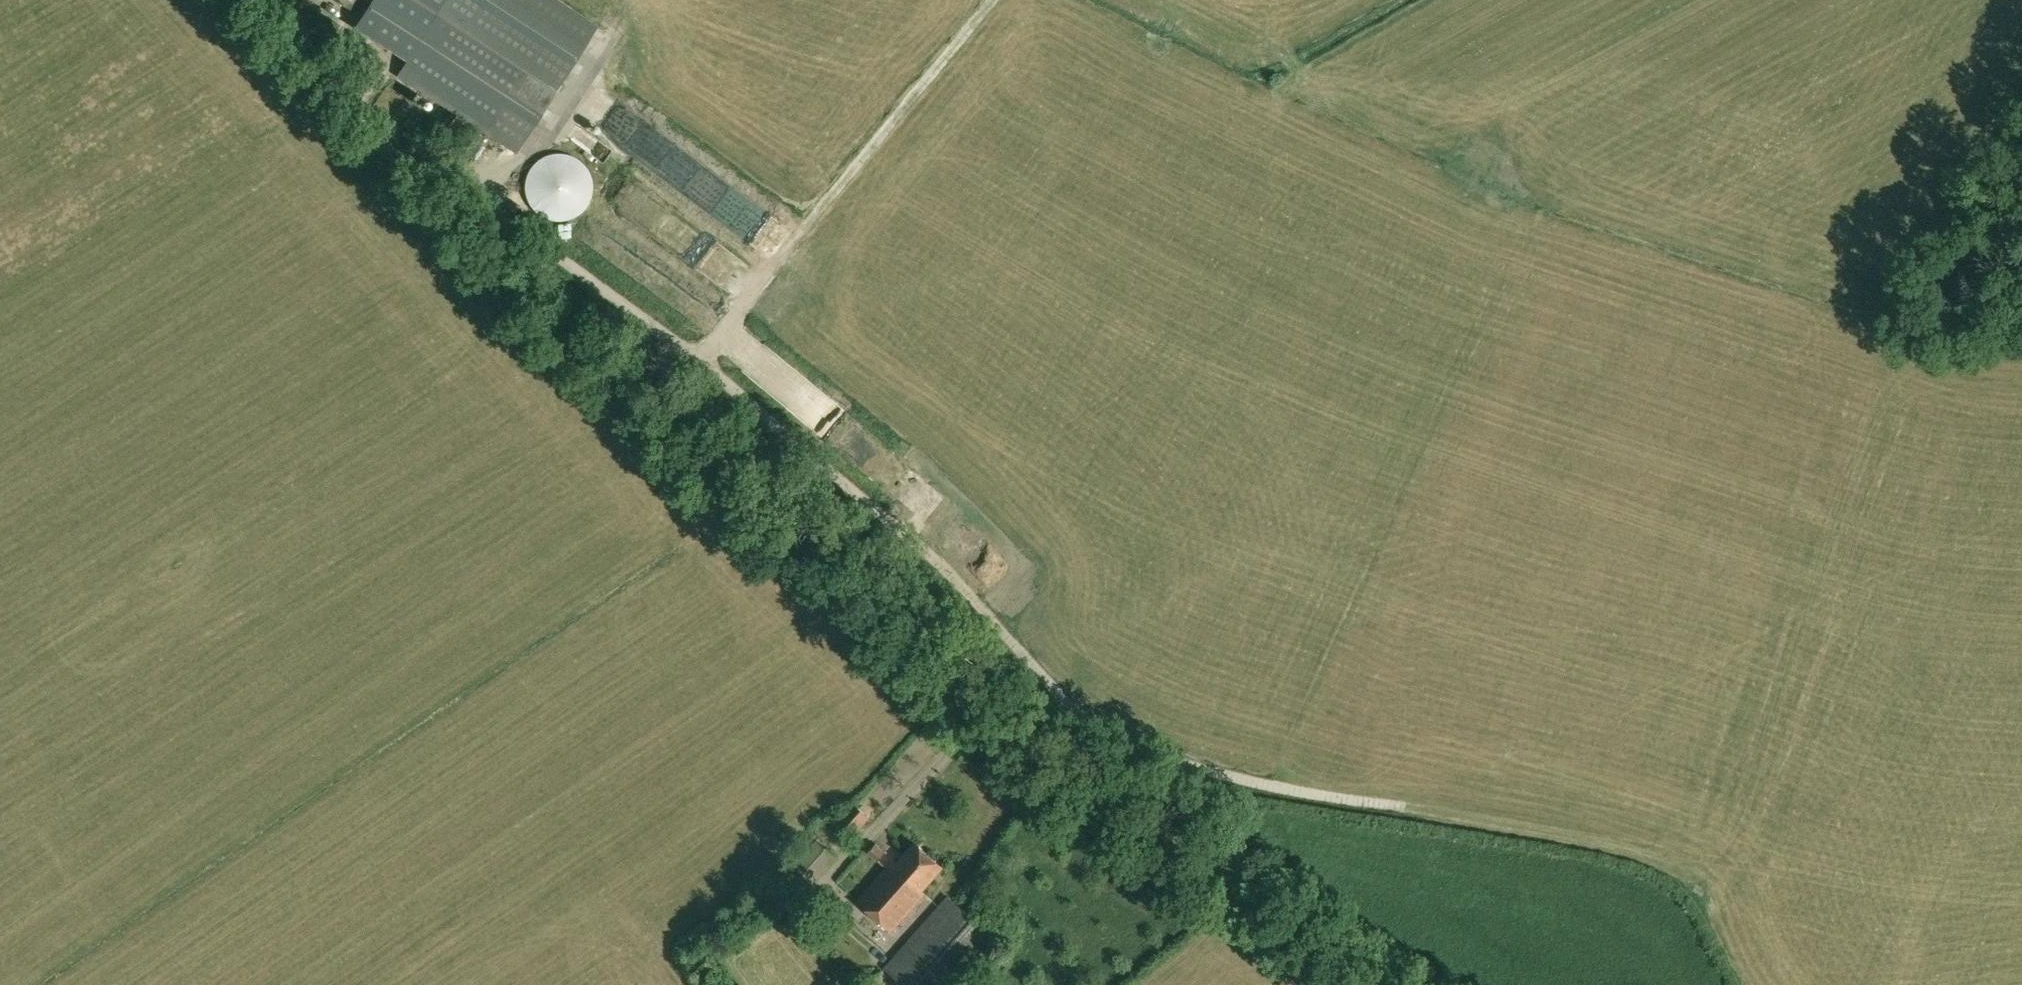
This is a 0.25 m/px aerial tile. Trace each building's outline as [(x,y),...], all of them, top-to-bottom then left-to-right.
[(399,38),(426,0),(385,0),(372,19),(399,38)] [(487,134),(517,154),(598,29),(553,0),(445,0),(441,6),(398,76),(487,134)] [(525,185),(526,192),(528,199),(531,206),(536,211),(542,215),(549,218),(556,220),(563,220),(570,218),(577,215),(582,211),(587,205),(590,199),(592,192),(592,184),(591,177),(588,170),(584,165),(579,160),(573,156),(566,154),(559,153),(551,154),(544,156),(538,160),(533,165),(529,171),(527,178),(525,185)] [(638,223),(659,200),(638,181),(617,204),(638,223)] [(834,822),(852,837),(870,817),(852,802),(834,822)] [(858,900),(892,931),(925,894),(921,891),(943,867),(915,842),(897,863),(894,860),(858,900)] [(869,853),(878,861),(886,852),(876,844),(869,853)] [(904,984),(964,984),(1001,942),(949,896),(885,968),(904,984)]
